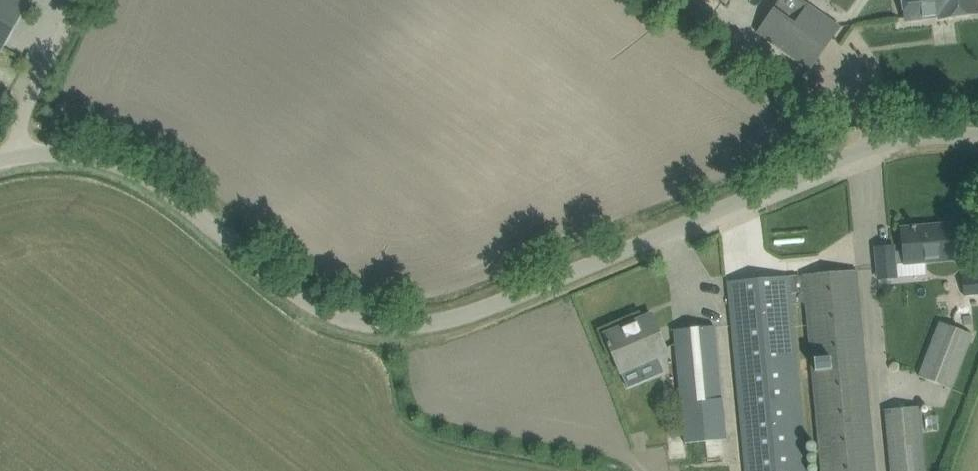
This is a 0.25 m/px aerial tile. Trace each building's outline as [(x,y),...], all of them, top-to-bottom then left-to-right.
[(5,47),(28,6),(17,0),(0,0),(0,44),(5,47)] [(803,0),(779,0),(758,31),(811,68),(840,27),(803,0)] [(977,0),(904,0),(907,20),(947,14),(947,17),(977,12),(977,7),(977,0)] [(969,259),(968,242),(966,223),(949,224),(950,228),(938,229),(938,225),(917,227),(917,225),(913,226),(913,227),(903,228),(905,250),(895,251),(895,246),(877,248),(879,278),(899,277),(898,265),(969,259)] [(805,294),(822,470),(876,470),(859,290),(858,270),(804,274),(805,294)] [(793,305),(798,304),(797,292),(800,292),(798,275),(729,281),(747,470),(808,470),(793,305)] [(963,278),(965,295),(977,294),(977,277),(963,278)] [(642,376),(638,366),(650,361),(669,353),(652,313),(651,314),(653,318),(625,329),(624,325),(605,333),(609,342),(608,343),(610,347),(611,347),(622,373),(622,372),(626,382),(642,376)] [(953,387),(973,334),(940,321),(920,375),(953,387)] [(726,440),(722,398),(716,326),(675,330),(686,444),(726,440)] [(919,408),(885,410),(890,470),(924,470),(919,408)]
